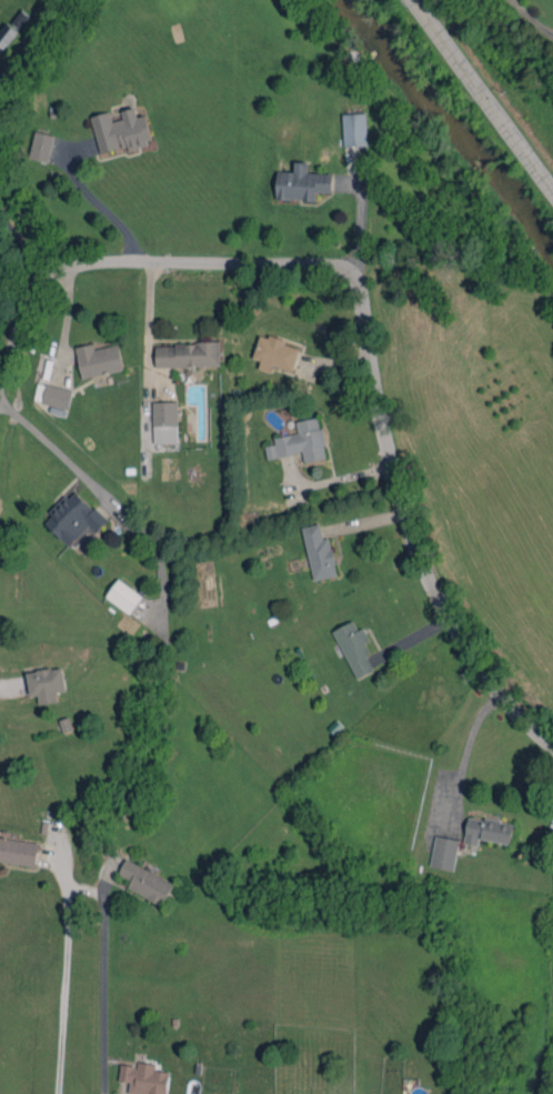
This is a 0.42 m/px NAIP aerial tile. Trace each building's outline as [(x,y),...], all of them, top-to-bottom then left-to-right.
[(91,116),(99,154),(152,142),(146,115),(137,116),(135,107),(121,111),(123,119),(113,121),(111,112),(91,116)] [(367,145),(366,113),(343,113),(344,145),(367,145)] [(55,135),(35,130),(29,158),(48,162),(55,135)] [(333,173),(308,173),(308,162),(294,161),(294,172),(277,171),(276,199),(316,200),(316,192),(332,192),(333,173)] [(272,365),(293,371),(301,346),(260,335),(254,358),(261,360),(258,369),(270,372),(272,365)] [(124,369),(118,344),(95,349),(94,343),(75,347),(81,378),(124,369)] [(220,365),(219,343),(155,344),(155,367),(220,365)] [(68,408),(72,391),(39,382),(34,400),(68,408)] [(153,443),(178,443),(177,401),(153,402),(153,443)] [(267,459),(302,452),(304,461),(327,457),(319,416),(296,421),(298,433),(274,437),(275,444),(264,446),(267,459)] [(43,520),(73,550),(89,535),(87,532),(92,528),(96,532),(107,521),(75,488),(43,520)] [(302,527),(313,580),(338,575),(330,537),(323,539),(320,523),(302,527)] [(131,613),(142,594),(117,579),(106,599),(131,613)] [(356,679),(376,669),(363,644),(370,641),(364,627),(358,630),(353,620),(333,631),(356,679)] [(57,702),(56,692),(66,691),(64,667),(26,671),(29,696),(38,695),(38,704),(57,702)] [(514,823),(484,817),(484,820),(468,817),(464,842),(478,845),(479,838),(510,844),(514,823)] [(431,867),(454,869),(458,838),(434,836),(431,867)] [(0,837),(0,862),(36,866),(39,842),(0,837)] [(131,880),(128,887),(163,906),(175,883),(127,858),(118,874),(131,880)] [(119,1080),(129,1081),(128,1092),(147,1093),(167,1093),(169,1072),(155,1070),(156,1064),(138,1061),(137,1066),(121,1064),(119,1080)]
